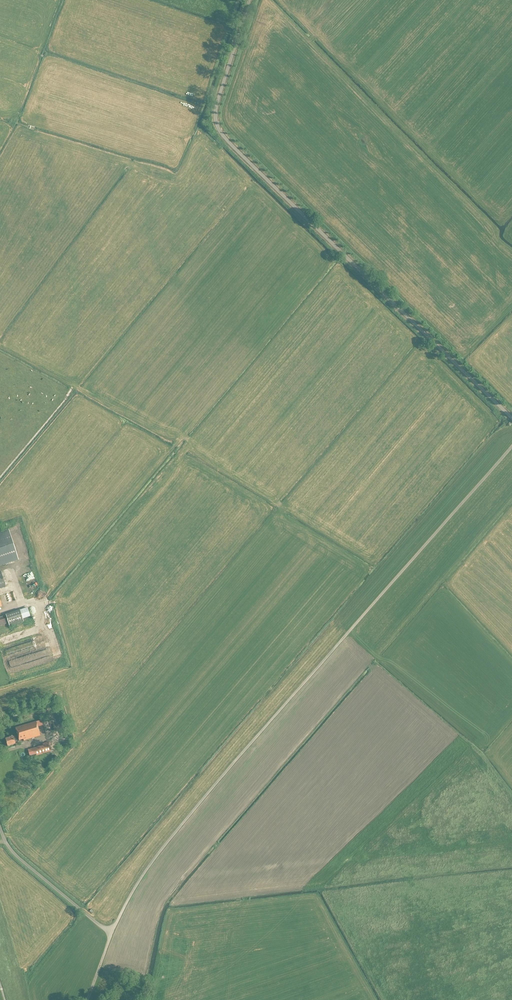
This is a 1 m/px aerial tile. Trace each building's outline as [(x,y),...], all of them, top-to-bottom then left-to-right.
[(18,559),(8,530),(0,533),(0,564),(18,559)] [(27,607),(20,610),(5,614),(9,626),(24,621),(23,618),(30,616),(27,607)] [(17,642),(18,648),(41,644),(40,638),(17,642)] [(5,654),(16,652),(15,646),(4,648),(5,654)] [(46,648),(8,658),(10,664),(48,654),(46,648)] [(13,736),(5,738),(8,746),(15,743),(15,741),(19,740),(23,739),(24,740),(40,735),(36,721),(15,727),(18,735),(13,736)] [(48,743),(43,745),(28,749),(29,755),(36,754),(36,755),(45,752),(51,751),(48,743)] [(106,894),(99,908),(107,911),(114,898),(106,894)]
